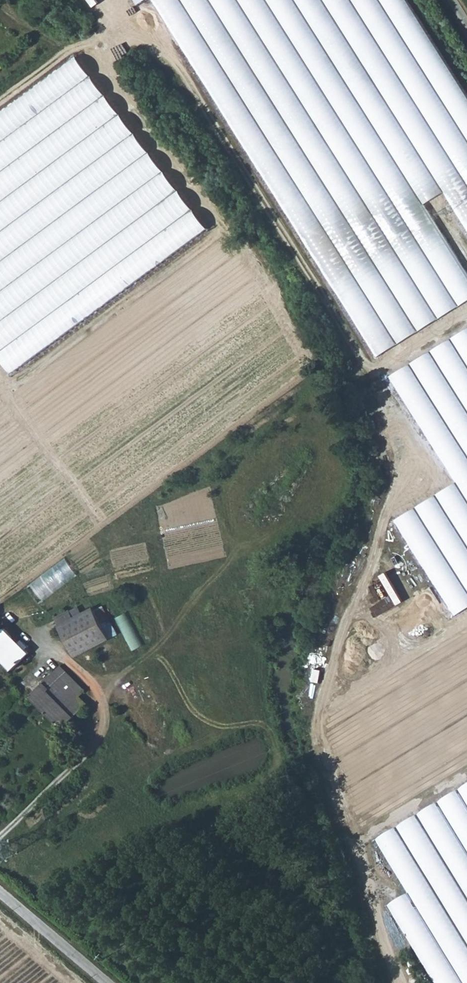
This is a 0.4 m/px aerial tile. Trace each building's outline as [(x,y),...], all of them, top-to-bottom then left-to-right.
[(408,0),(149,0),(380,365),(466,311),(466,273),(424,203),(440,195),(466,236),(466,91),(408,0)] [(76,54),(0,110),(0,360),(12,376),(208,229),(76,54)] [(388,378),(451,473),(466,463),(466,328),(388,378)] [(392,520),(455,619),(466,612),(466,474),(392,520)] [(66,558),(33,585),(46,601),(79,574),(66,558)] [(112,626),(104,609),(96,613),(104,631),(112,626)] [(94,610),(74,620),(59,628),(76,659),(110,641),(104,631),(96,613),(94,610)] [(74,620),(69,611),(54,619),(59,628),(74,620)] [(130,612),(119,617),(136,650),(147,644),(130,612)] [(12,671),(30,655),(27,651),(20,644),(6,629),(0,635),(0,658),(12,671)] [(20,644),(27,651),(28,649),(22,642),(20,644)] [(63,728),(87,705),(80,699),(85,693),(61,668),(32,697),(63,728)] [(377,843),(407,896),(386,910),(430,982),(466,982),(466,788),(377,843)]
